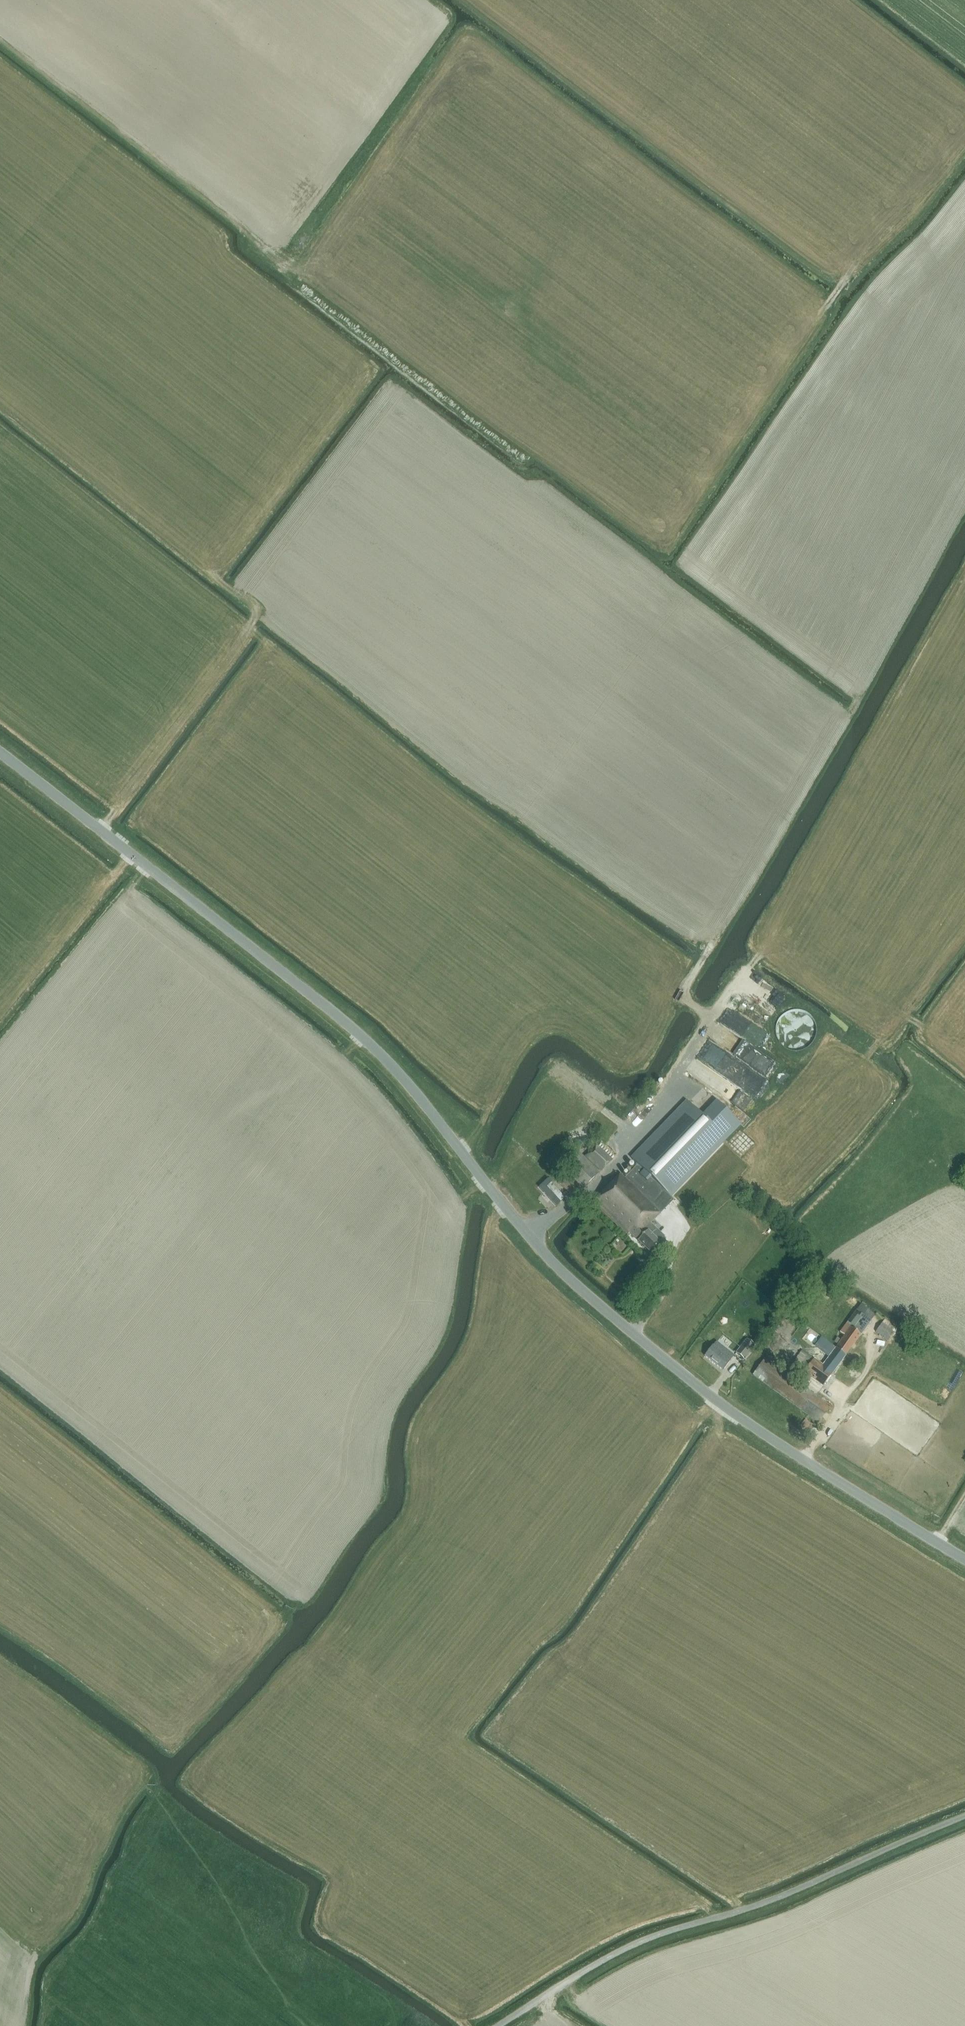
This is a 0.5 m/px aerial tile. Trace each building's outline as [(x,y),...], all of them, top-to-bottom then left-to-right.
[(741,1079),(739,1085),(756,1092),(762,1078),(751,1073),(746,1082),(741,1079)] [(669,1196),(706,1157),(739,1123),(728,1112),(717,1101),(702,1116),(689,1103),(670,1122),(633,1161),(638,1166),(625,1178),(621,1174),(594,1202),(628,1235),(630,1233),(636,1239),(650,1225),(661,1213),(652,1205),(664,1192),(669,1196)] [(612,1160),(596,1145),(585,1156),(601,1171),(612,1160)] [(583,1190),(599,1174),(577,1152),(561,1168),(583,1190)] [(570,1195),(578,1188),(565,1175),(558,1183),(570,1195)] [(548,1179),(539,1188),(556,1207),(565,1198),(548,1179)] [(650,1225),(636,1239),(651,1254),(661,1244),(654,1237),(658,1233),(650,1225)] [(756,1306),(738,1293),(734,1299),(752,1312),(756,1306)] [(845,1356),(871,1322),(856,1311),(840,1333),(845,1336),(836,1349),(845,1356)] [(719,1330),(727,1320),(718,1313),(711,1323),(719,1330)] [(742,1327),(734,1320),(729,1326),(738,1332),(742,1327)] [(895,1333),(882,1324),(875,1332),(889,1342),(895,1333)] [(757,1326),(748,1339),(757,1345),(765,1331),(757,1326)] [(714,1364),(732,1341),(727,1337),(720,1346),(716,1343),(712,1347),(705,1357),(714,1364)] [(744,1360),(755,1347),(746,1340),(736,1353),(744,1360)] [(732,1341),(714,1364),(723,1371),(730,1362),(734,1356),(731,1355),(735,1350),(733,1348),(736,1344),(732,1341)] [(833,1374),(845,1356),(836,1349),(823,1366),(814,1360),(805,1373),(823,1387),(833,1373),(833,1374)] [(802,1371),(811,1358),(803,1352),(794,1365),(802,1371)] [(818,1423),(830,1407),(765,1359),(753,1376),(818,1423)]
